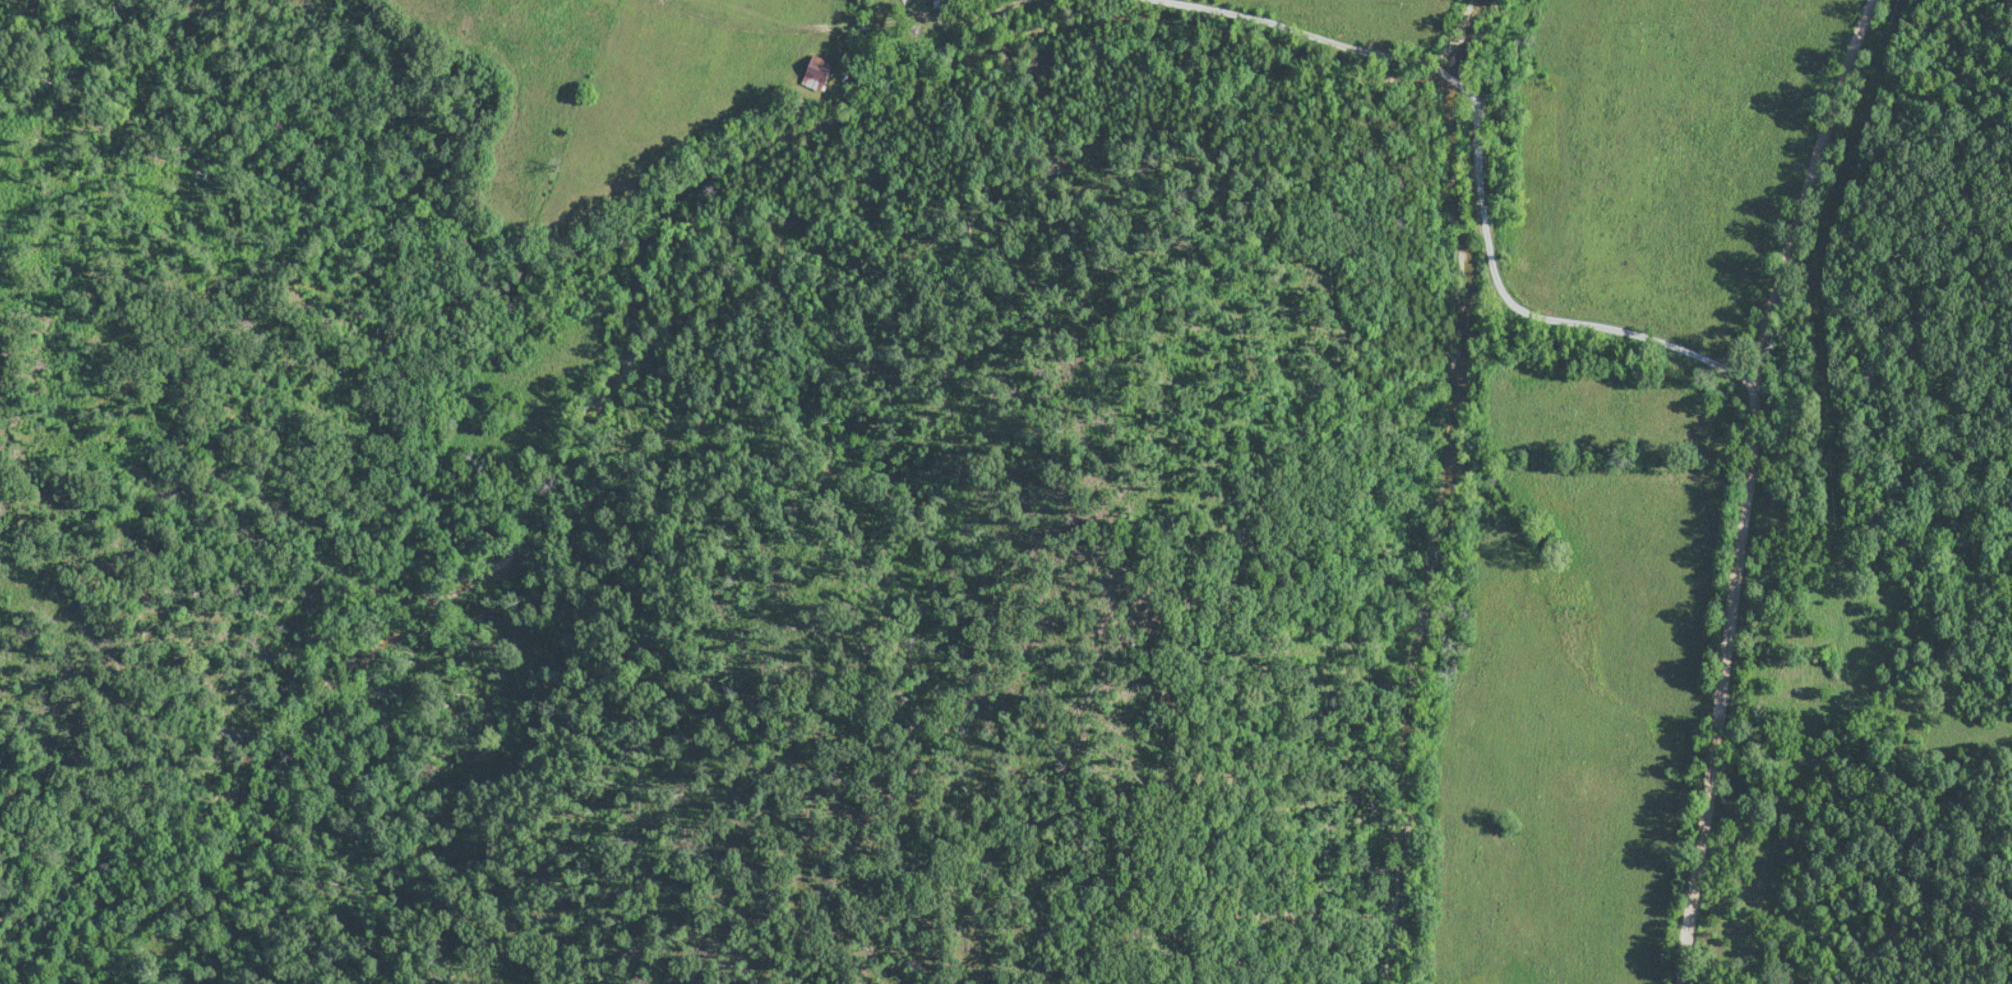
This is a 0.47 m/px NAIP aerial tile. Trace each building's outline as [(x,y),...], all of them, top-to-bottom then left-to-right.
[(936,10),(951,10),(951,0),(936,0),(936,10)] [(804,84),(824,95),(839,66),(819,56),(804,84)]
